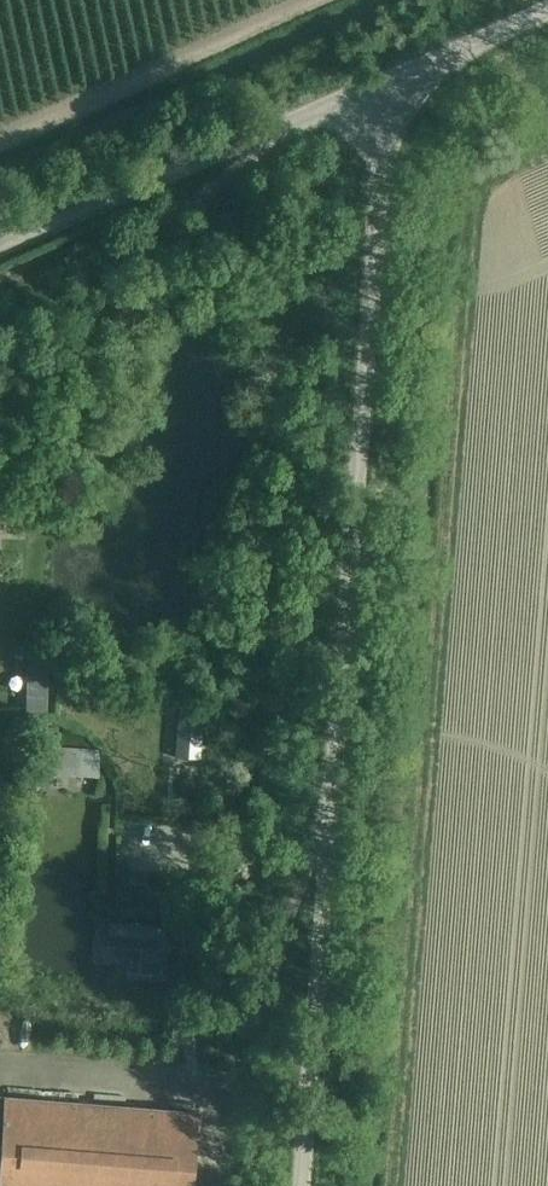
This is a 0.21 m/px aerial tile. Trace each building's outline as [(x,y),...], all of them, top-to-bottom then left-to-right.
[(47,697),(26,697),(26,712),(47,712),(47,697)] [(179,697),(175,756),(189,757),(200,757),(204,699),(195,699),(179,697)] [(48,749),(47,772),(96,775),(97,752),(48,749)] [(129,873),(128,884),(146,885),(147,875),(129,873)] [(30,1034),(29,1044),(57,1047),(57,1036),(30,1034)] [(196,1112),(4,1097),(0,1147),(0,1185),(190,1185),(196,1112)]
